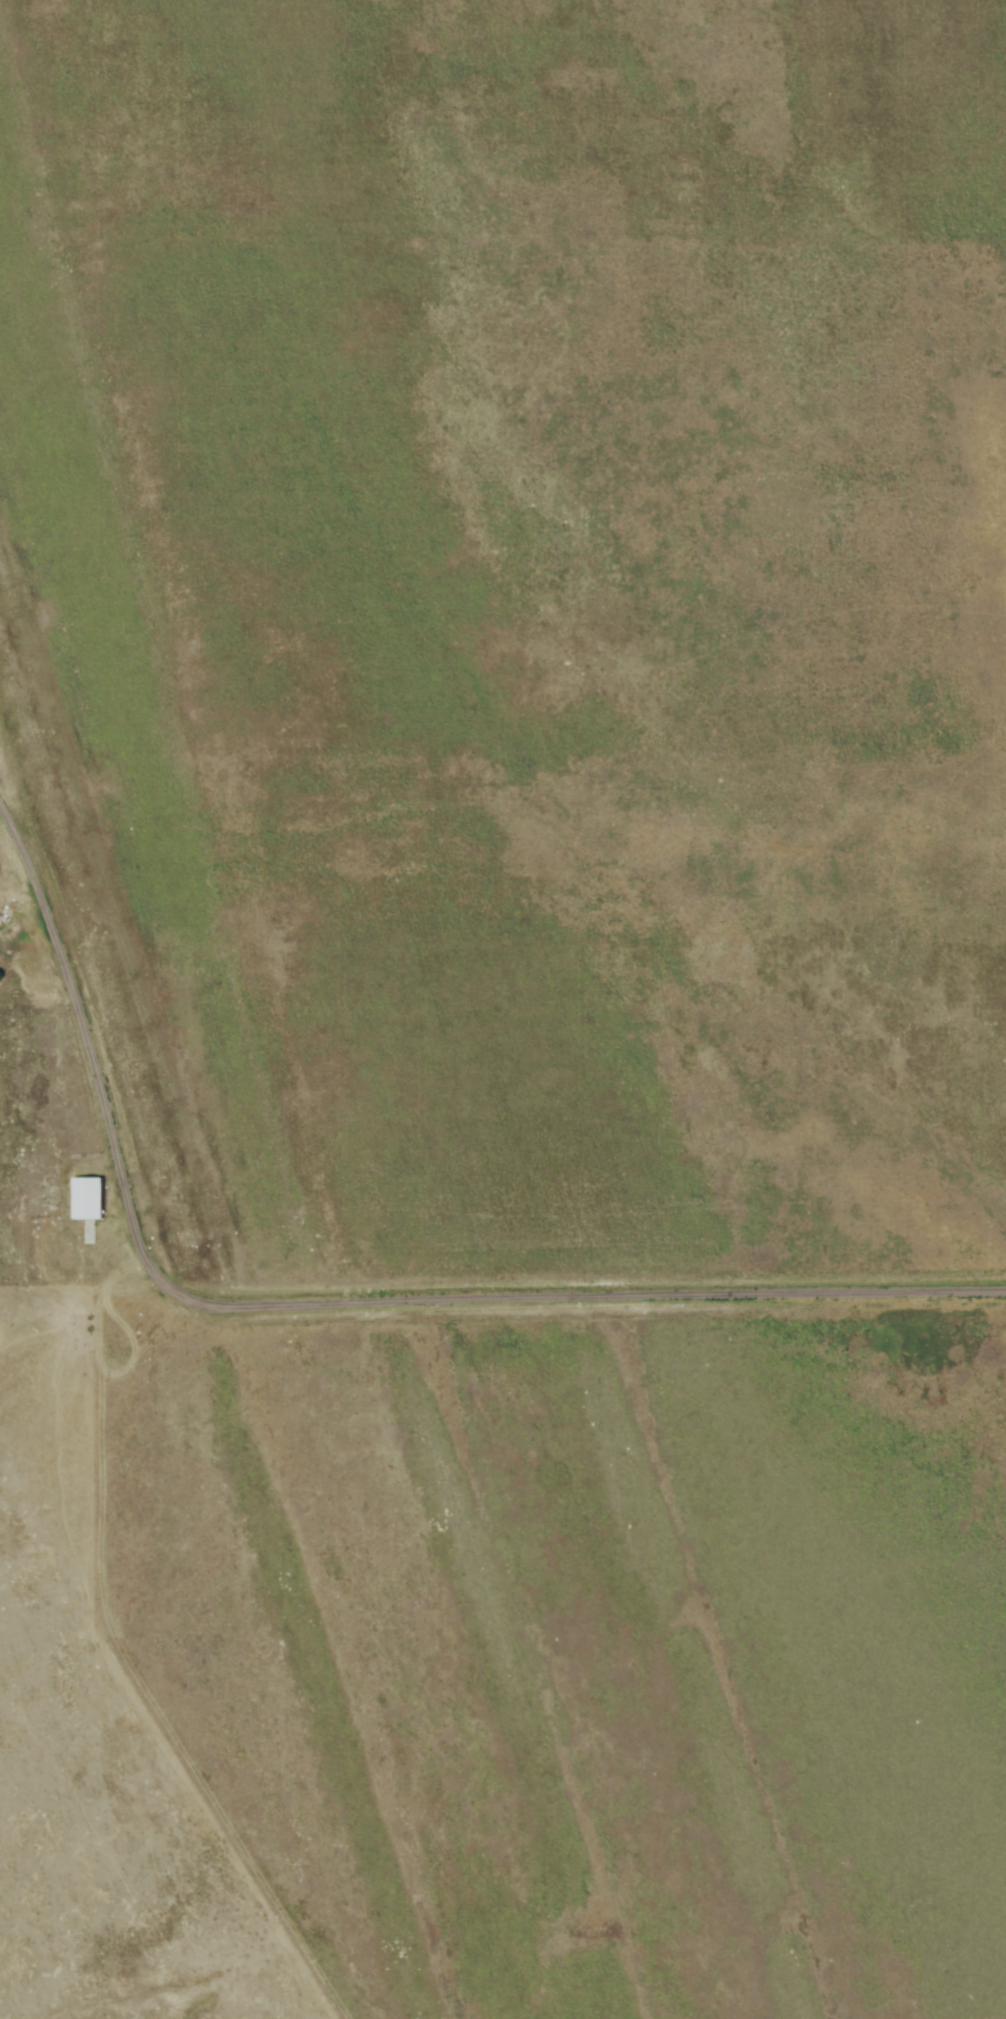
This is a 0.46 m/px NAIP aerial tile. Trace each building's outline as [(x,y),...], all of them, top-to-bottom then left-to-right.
[(103,1219),(103,1177),(72,1177),(72,1219),(103,1219)]
